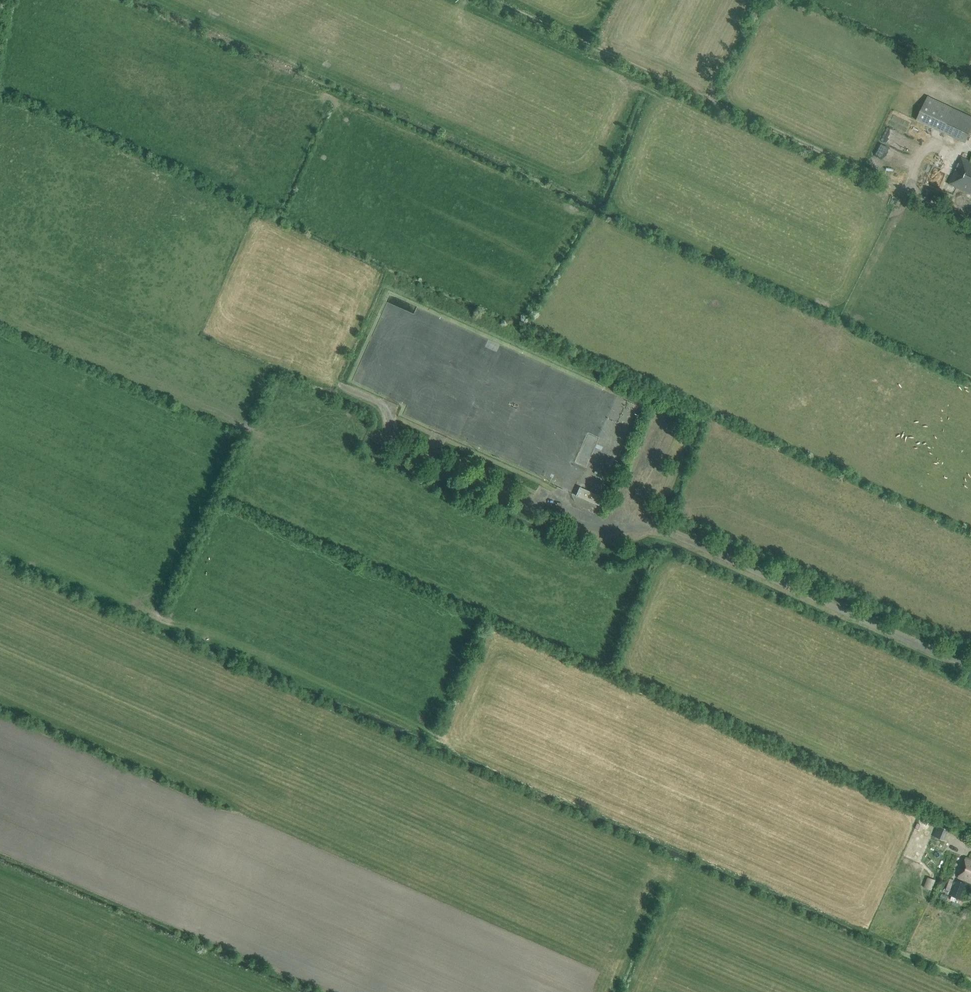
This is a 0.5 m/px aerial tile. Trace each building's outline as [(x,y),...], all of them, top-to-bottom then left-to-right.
[(928,97),(916,121),(965,144),(970,131),(970,117),(928,97)] [(934,164),(941,167),(948,152),(940,149),(934,164)] [(962,158),(950,184),(970,194),(970,162),(962,158)] [(890,203),(898,207),(901,200),(893,196),(890,203)] [(576,496),(598,506),(602,498),(580,488),(576,496)] [(932,839),(945,844),(951,830),(937,825),(932,839)] [(952,896),(960,899),(967,881),(970,883),(970,860),(966,858),(959,878),(965,880),(964,883),(958,881),(952,896)] [(925,885),(924,887),(932,890),(933,888),(936,880),(928,877),(925,885)]
